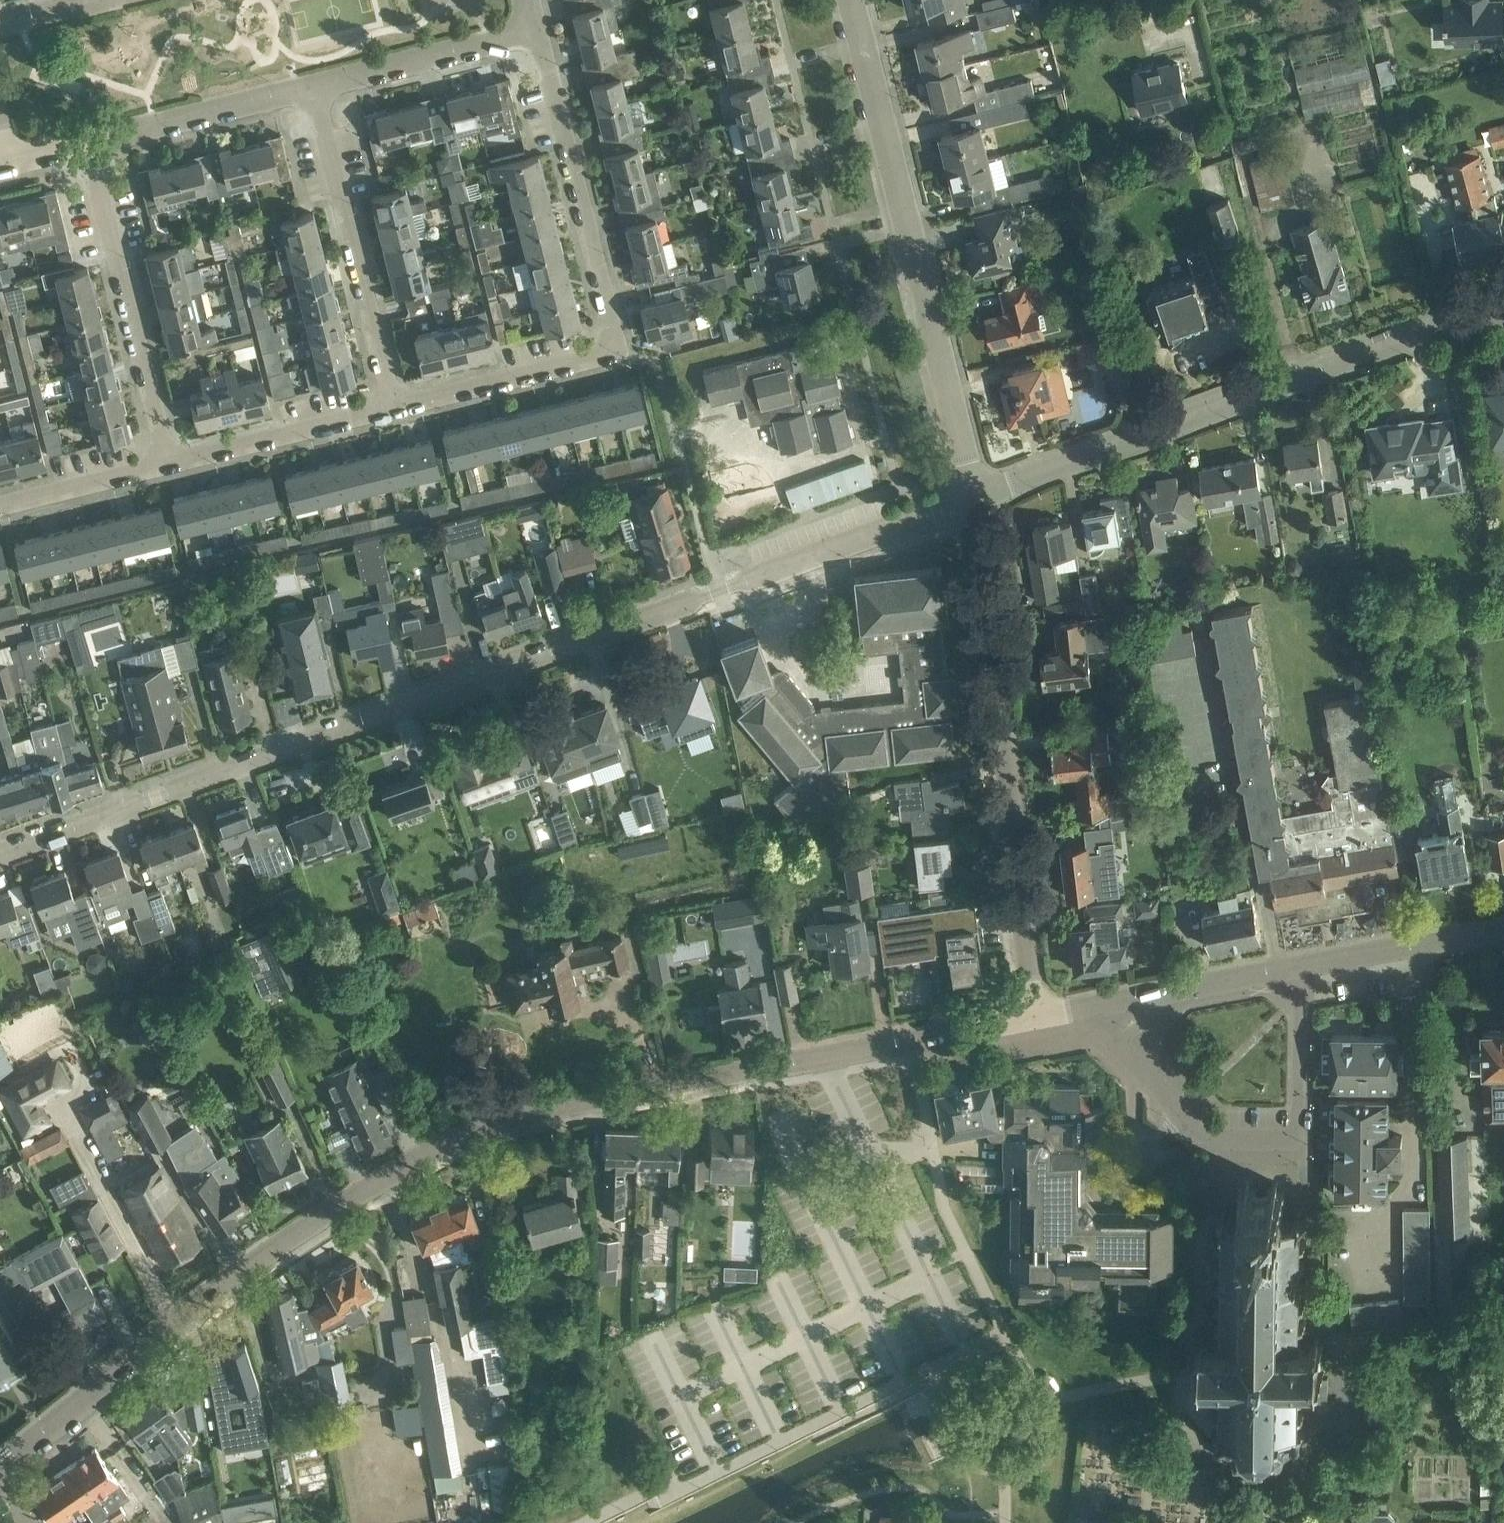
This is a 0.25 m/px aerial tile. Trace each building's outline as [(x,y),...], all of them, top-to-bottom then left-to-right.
[(566,3),(569,14),(573,13),(579,37),(609,29),(619,26),(613,2),(621,0),(577,0),(566,3)] [(717,36),(749,28),(742,0),(708,0),(717,36)] [(911,11),(935,5),(939,17),(967,10),(964,0),(908,0),(911,11)] [(984,8),(979,9),(983,26),(1018,17),(1014,0),(991,6),(984,8)] [(1445,18),(1445,23),(1451,22),(1451,35),(1473,35),(1474,43),(1503,42),(1501,0),(1488,1),(1488,0),(1460,0),(1460,1),(1445,2),(1446,18),(1445,18)] [(651,19),(659,17),(656,4),(651,5),(652,9),(649,10),(651,19)] [(1377,100),(1359,26),(1289,42),(1307,116),(1377,100)] [(717,36),(728,78),(772,67),(769,54),(756,57),(749,28),(717,36)] [(581,62),(584,73),(638,59),(635,47),(615,52),(609,29),(579,37),(585,60),(581,62)] [(919,42),(926,74),(965,64),(961,48),(973,45),(970,30),(919,42)] [(591,84),(597,108),(626,100),(620,76),(645,69),(643,59),(638,60),(638,59),(584,73),(587,85),(591,84)] [(1178,63),(1134,73),(1144,112),(1187,101),(1178,63)] [(969,80),(965,64),(926,74),(934,105),(985,92),(981,77),(969,80)] [(728,78),(738,120),(770,112),(763,83),(775,80),(772,67),(728,78)] [(1394,70),(1380,74),(1383,84),(1396,80),(1394,70)] [(482,88),(471,90),(479,120),(481,129),(482,133),(506,127),(508,136),(521,133),(518,122),(516,114),(513,104),(511,97),(508,83),(506,77),(494,80),(495,84),(482,88)] [(685,79),(677,81),(678,90),(687,88),(685,79)] [(996,88),(1000,104),(1025,98),(1035,96),(1031,79),(996,88)] [(446,92),(435,95),(445,138),(450,154),(453,169),(461,167),(457,149),(461,148),(460,146),(484,141),(482,133),(481,129),(479,120),(471,90),(457,94),(447,96),(446,92)] [(434,140),(445,138),(435,95),(423,98),(424,102),(400,108),(408,137),(432,131),(434,140)] [(1025,98),(1000,104),(988,107),(992,124),(1029,115),(1025,98)] [(632,124),(626,100),(597,108),(602,132),(598,132),(601,144),(644,133),(641,122),(632,124)] [(384,143),(408,137),(400,108),(377,113),(376,110),(363,113),(374,155),(386,152),(384,143)] [(777,140),(770,112),(738,120),(749,162),(793,151),(789,138),(777,140)] [(1489,127),(1494,148),(1503,145),(1503,124),(1489,127)] [(942,135),(949,167),(988,157),(981,126),(942,135)] [(703,131),(694,133),(695,140),(701,138),(704,134),(703,131)] [(1200,136),(1206,155),(1221,151),(1216,131),(1200,136)] [(608,154),(614,178),(644,171),(638,147),(647,145),(644,133),(601,144),(604,155),(608,154)] [(245,147),(253,178),(278,171),(280,179),(291,176),(280,134),(268,137),(269,141),(245,147)] [(252,178),(253,178),(245,147),(222,152),(220,149),(210,151),(221,195),(255,186),(252,178)] [(494,147),(486,149),(488,159),(497,157),(494,147)] [(209,197),(221,195),(210,151),(197,154),(198,158),(174,164),(182,194),(207,188),(209,197)] [(749,162),(759,204),(791,196),(784,167),(796,164),(793,151),(749,162)] [(1282,153),(1247,163),(1261,210),(1295,200),(1282,153)] [(453,169),(450,154),(436,158),(439,173),(444,171),(453,169)] [(1503,229),(1494,194),(1492,194),(1481,154),(1447,163),(1458,206),(1462,205),(1465,217),(1454,220),(1465,260),(1503,250),(1503,232),(1503,229)] [(506,175),(510,188),(544,179),(538,155),(487,167),(490,179),(506,175)] [(996,188),(988,157),(949,167),(957,198),(996,188)] [(676,170),(684,168),(683,161),(674,163),(676,170)] [(182,194),(174,164),(151,170),(150,166),(137,169),(148,212),(184,203),(182,194)] [(469,197),(461,167),(453,169),(460,199),(469,197)] [(654,168),(644,171),(614,178),(620,202),(616,203),(619,215),(662,204),(654,168)] [(460,199),(453,169),(444,171),(452,201),(457,200),(460,199)] [(1007,184),(1012,201),(1048,191),(1044,175),(1007,184)] [(510,188),(516,212),(550,203),(544,179),(510,188)] [(1087,182),(1071,186),(1075,204),(1091,200),(1087,182)] [(371,196),(377,221),(411,212),(426,209),(424,198),(409,202),(405,188),(371,196)] [(44,197),(20,202),(27,232),(51,226),(57,248),(69,245),(55,189),(43,193),(44,197)] [(798,224),(791,196),(759,204),(770,246),(757,249),(759,257),(778,252),(776,244),(814,235),(810,221),(798,224)] [(1207,206),(1219,242),(1240,236),(1228,199),(1207,206)] [(457,200),(452,201),(449,202),(454,222),(462,220),(457,200)] [(464,204),(469,223),(478,221),(473,201),(464,204)] [(20,202),(0,207),(0,248),(5,247),(3,238),(27,232),(20,202)] [(522,235),(556,227),(550,203),(516,212),(522,235)] [(665,216),(662,204),(619,215),(622,226),(626,225),(632,249),(661,242),(655,218),(665,216)] [(993,275),(1009,271),(1008,267),(1013,266),(1009,248),(1018,246),(1008,208),(981,214),(986,236),(968,240),(976,275),(992,271),(993,275)] [(228,225),(240,222),(237,211),(225,215),(228,225)] [(283,231),(287,245),(319,238),(313,212),(269,223),(272,234),(283,231)] [(383,245),(417,236),(411,212),(377,221),(383,245)] [(1355,232),(1350,213),(1292,229),(1304,272),(1301,273),(1310,305),(1350,294),(1334,239),(1355,232)] [(702,219),(704,231),(713,228),(711,217),(702,219)] [(250,221),(228,227),(236,257),(238,256),(238,257),(246,255),(240,230),(252,227),(250,221)] [(471,228),(476,247),(496,242),(491,222),(471,228)] [(468,244),(464,224),(455,226),(460,246),(468,244)] [(232,258),(236,257),(228,227),(230,232),(221,235),(228,259),(232,258)] [(528,259),(562,250),(556,227),(522,235),(528,259)] [(159,232),(153,233),(156,244),(167,241),(165,236),(159,232)] [(383,245),(389,268),(423,260),(437,256),(435,247),(421,250),(417,236),(383,245)] [(319,238),(287,245),(275,248),(281,271),(292,268),(292,269),(325,261),(319,238)] [(674,277),(676,285),(705,278),(704,271),(694,273),(693,272),(688,273),(685,261),(676,263),(670,239),(661,242),(632,249),(635,263),(631,264),(637,286),(674,277)] [(146,254),(152,277),(183,270),(194,267),(192,258),(181,261),(184,257),(182,247),(177,246),(146,254)] [(1205,300),(1221,294),(1205,247),(1188,253),(1195,273),(1149,289),(1164,334),(1185,327),(1184,325),(1210,316),(1205,300)] [(474,267),(469,248),(461,250),(466,270),(474,267)] [(477,251),(481,271),(490,269),(485,249),(477,251)] [(533,283),(568,274),(562,250),(528,259),(533,283)] [(60,267),(73,264),(70,251),(57,254),(60,267)] [(778,252),(759,257),(737,263),(738,267),(750,264),(756,288),(780,282),(785,300),(816,292),(807,259),(781,266),(778,252)] [(246,255),(238,257),(244,280),(252,279),(246,255)] [(224,260),(230,284),(238,282),(232,258),(228,259),(224,260)] [(429,284),(423,260),(389,268),(395,293),(429,284)] [(721,260),(712,262),(715,275),(724,273),(721,260)] [(331,285),(325,261),(292,269),(298,293),(331,285)] [(57,283),(61,298),(93,290),(87,267),(75,270),(73,265),(41,273),(44,286),(57,283)] [(189,293),(183,270),(152,277),(158,300),(189,293)] [(487,295),(496,292),(491,273),(482,275),(487,295)] [(539,307),(574,298),(568,274),(533,283),(539,307)] [(661,300),(642,305),(649,335),(656,334),(658,341),(662,340),(664,349),(669,348),(680,345),(678,336),(690,333),(682,300),(690,298),(716,292),(713,276),(705,278),(676,285),(669,287),(672,298),(661,300)] [(244,280),(250,304),(264,300),(258,277),(252,279),(244,280)] [(1002,287),(1008,312),(987,318),(994,345),(1044,333),(1044,330),(1060,327),(1055,301),(1042,304),(1036,278),(1002,287)] [(472,280),(452,285),(454,293),(474,288),(472,280)] [(230,284),(236,308),(244,306),(238,282),(230,284)] [(14,298),(11,285),(0,288),(0,301),(14,298)] [(301,302),(304,316),(337,308),(331,285),(298,293),(287,296),(289,305),(301,302)] [(450,294),(448,286),(428,290),(431,299),(450,294)] [(99,315),(93,290),(61,298),(67,323),(99,315)] [(158,300),(164,324),(195,317),(206,314),(200,291),(189,293),(158,300)] [(407,305),(426,300),(424,292),(404,297),(407,305)] [(488,299),(493,319),(501,317),(497,297),(488,299)] [(7,313),(13,311),(17,310),(14,298),(0,301),(0,307),(2,314),(7,313)] [(574,298),(539,307),(528,310),(530,319),(542,316),(545,331),(580,323),(574,298)] [(270,324),(264,300),(250,304),(256,327),(264,326),(264,325),(270,324)] [(250,329),(244,306),(236,308),(242,331),(250,329)] [(343,331),(337,308),(304,316),(310,339),(343,331)] [(18,335),(26,333),(20,309),(17,310),(13,311),(18,335)] [(462,324),(470,358),(495,352),(485,309),(460,315),(462,324)] [(6,342),(14,340),(7,313),(2,314),(2,316),(0,317),(0,327),(2,326),(6,342)] [(99,315),(67,323),(73,347),(105,339),(99,315)] [(195,317),(164,324),(170,349),(217,337),(214,327),(198,331),(195,317)] [(499,342),(508,340),(503,321),(494,323),(499,342)] [(447,364),(470,358),(462,324),(438,330),(447,364)] [(266,333),(264,326),(256,327),(262,351),(270,349),(280,346),(276,330),(266,333)] [(423,370),(447,364),(438,330),(414,336),(423,370)] [(349,355),(343,331),(310,339),(316,363),(349,355)] [(32,357),(26,333),(18,335),(24,359),(32,357)] [(228,341),(230,349),(253,343),(251,335),(228,341)] [(105,339),(73,347),(79,371),(111,363),(105,339)] [(6,342),(12,366),(19,364),(14,340),(6,342)] [(230,349),(228,341),(204,347),(206,355),(230,349)] [(810,343),(702,370),(710,402),(743,395),(742,390),(747,389),(752,409),(765,406),(767,414),(775,412),(776,417),(771,418),(780,451),(813,443),(812,440),(817,439),(819,449),(853,441),(844,405),(840,406),(837,393),(840,392),(832,359),(815,363),(810,343)] [(206,355),(204,347),(179,353),(181,361),(206,355)] [(262,351),(268,375),(276,373),(270,349),(262,351)] [(349,355),(316,363),(306,365),(312,389),(354,379),(349,355)] [(38,381),(32,357),(24,359),(30,383),(38,381)] [(1070,409),(1065,390),(1058,359),(1014,370),(1016,378),(1003,382),(1012,421),(1041,414),(1043,419),(1044,419),(1043,416),(1070,409)] [(111,363),(79,371),(80,372),(66,375),(71,397),(85,394),(117,387),(111,363)] [(26,388),(19,364),(12,366),(18,390),(26,388)] [(222,420),(246,414),(238,382),(234,368),(224,370),(227,385),(214,388),(222,420)] [(281,397),(276,373),(268,375),(274,398),(281,397)] [(198,426),(222,420),(214,388),(210,374),(199,377),(202,391),(190,394),(198,426)] [(262,376),(238,382),(246,414),(270,408),(262,376)] [(30,383),(36,406),(44,404),(38,381),(30,383)] [(613,389),(620,420),(645,414),(637,383),(613,389)] [(117,387),(85,394),(91,418),(123,410),(117,387)] [(613,389),(588,395),(596,426),(620,420),(613,389)] [(1488,391),(1491,411),(1495,438),(1503,435),(1503,389),(1488,391)] [(3,400),(5,408),(29,402),(27,394),(3,400)] [(572,432),(596,426),(588,395),(564,401),(572,432)] [(564,401),(540,407),(548,438),(572,432),(564,401)] [(36,406),(42,430),(50,428),(44,404),(36,406)] [(523,444),(548,438),(540,407),(516,413),(523,444)] [(123,410),(91,418),(81,421),(84,431),(94,429),(97,443),(129,435),(123,410)] [(516,413),(491,419),(499,450),(523,444),(516,413)] [(25,435),(12,438),(20,470),(45,464),(33,419),(22,422),(25,435)] [(491,419),(467,425),(475,457),(499,450),(491,419)] [(1461,486),(1455,439),(1452,419),(1422,423),(1422,419),(1369,427),(1376,474),(1427,467),(1430,490),(1461,486)] [(451,463),(475,457),(467,425),(443,431),(451,463)] [(57,426),(50,428),(42,430),(48,455),(63,451),(57,426)] [(12,438),(0,441),(0,475),(20,470),(12,438)] [(430,439),(406,445),(414,478),(439,472),(430,439)] [(1322,470),(1321,460),(1317,440),(1303,443),(1303,440),(1286,443),(1291,475),(1310,472),(1313,489),(1324,487),(1322,470)] [(637,455),(630,457),(632,469),(656,464),(652,444),(635,448),(637,455)] [(414,478),(406,445),(382,451),(390,484),(414,478)] [(366,490),(390,484),(382,451),(358,457),(366,490)] [(366,490),(358,457),(333,463),(342,496),(366,490)] [(608,474),(632,469),(630,457),(605,462),(608,474)] [(1255,458),(1202,467),(1206,487),(1208,501),(1243,495),(1261,491),(1258,477),(1255,458)] [(869,459),(790,487),(798,509),(877,480),(869,459)] [(605,462),(581,468),(583,480),(608,474),(605,462)] [(317,502),(342,496),(333,463),(309,469),(317,502)] [(581,468),(556,473),(559,485),(583,480),(581,468)] [(293,508),(317,502),(309,469),(285,475),(293,508)] [(466,474),(471,490),(483,487),(479,471),(466,474)] [(556,473),(532,479),(535,491),(559,485),(556,473)] [(246,480),(254,513),(278,507),(270,474),(246,480)] [(1197,523),(1194,508),(1191,489),(1179,491),(1177,477),(1162,479),(1163,486),(1138,490),(1139,497),(1138,498),(1138,503),(1140,503),(1148,550),(1166,547),(1163,529),(1197,523)] [(510,496),(535,491),(532,479),(508,484),(510,496)] [(246,480),(222,487),(230,519),(254,513),(246,480)] [(663,534),(680,529),(667,486),(665,486),(663,481),(647,485),(648,491),(641,493),(638,486),(628,489),(627,483),(606,490),(612,509),(630,504),(633,514),(623,517),(620,520),(625,536),(628,536),(628,538),(639,535),(639,534),(661,528),(663,534)] [(486,501),(510,496),(508,484),(483,489),(486,501)] [(205,525),(230,519),(222,487),(197,493),(205,525)] [(595,488),(580,492),(583,501),(598,497),(595,488)] [(461,507),(486,501),(483,489),(459,495),(461,507)] [(1343,489),(1323,493),(1328,521),(1334,520),(1336,529),(1349,527),(1347,518),(1348,518),(1343,489)] [(181,531),(205,525),(197,493),(173,499),(181,531)] [(1134,533),(1131,514),(1127,494),(1101,499),(1101,500),(1102,500),(1103,509),(1083,512),(1090,553),(1094,553),(1098,552),(1101,551),(1103,548),(1105,545),(1107,541),(1122,539),(1121,535),(1134,533)] [(1262,497),(1256,498),(1264,542),(1280,539),(1272,495),(1262,497)] [(446,500),(421,505),(424,515),(448,510),(446,500)] [(544,510),(542,501),(533,504),(535,513),(544,510)] [(397,511),(399,521),(424,515),(421,505),(397,511)] [(160,506),(136,512),(144,544),(168,538),(160,506)] [(372,516),(375,526),(399,521),(397,511),(390,512),(389,508),(380,510),(380,515),(372,516)] [(120,550),(144,544),(136,512),(112,518),(120,550)] [(446,558),(489,547),(480,513),(437,525),(446,558)] [(349,532),(375,526),(372,516),(347,522),(349,532)] [(112,518),(87,524),(96,556),(120,550),(112,518)] [(323,527),(325,537),(349,532),(347,522),(341,523),(340,519),(331,522),(331,525),(323,527)] [(1076,554),(1074,542),(1071,522),(1060,524),(1060,520),(1035,524),(1038,541),(1027,543),(1037,601),(1059,597),(1052,558),(1076,554)] [(96,556),(87,524),(63,530),(71,562),(96,556)] [(325,537),(323,527),(299,532),(302,542),(325,537)] [(639,535),(628,538),(630,544),(634,546),(642,544),(651,575),(690,563),(680,529),(663,534),(661,528),(639,534),(639,535)] [(47,568),(71,562),(63,530),(39,536),(47,568)] [(285,533),(261,540),(264,551),(288,545),(285,533)] [(340,588),(329,591),(333,610),(332,610),(331,610),(335,625),(335,627),(346,625),(353,653),(352,653),(352,657),(357,656),(356,655),(378,650),(382,667),(395,664),(388,628),(399,626),(396,613),(395,606),(380,535),(354,541),(363,581),(372,579),(376,578),(381,598),(344,607),(340,588)] [(23,574),(47,568),(39,536),(15,542),(23,574)] [(587,538),(572,542),(579,567),(594,563),(587,538)] [(239,557),(264,551),(261,540),(236,546),(239,557)] [(0,542),(0,576),(8,574),(0,542)] [(565,571),(579,567),(572,542),(558,545),(565,571)] [(191,570),(215,564),(212,552),(210,545),(195,548),(197,555),(188,558),(191,570)] [(236,546),(212,552),(215,564),(239,557),(236,546)] [(544,586),(563,581),(554,547),(534,552),(544,586)] [(1291,559),(1288,563),(1289,568),(1293,571),(1298,570),(1301,566),(1300,561),(1296,558),(1291,559)] [(151,570),(153,580),(177,574),(174,564),(151,570)] [(735,711),(794,781),(773,799),(790,819),(849,796),(845,765),(887,760),(887,758),(895,757),(895,759),(953,753),(949,719),(947,719),(946,710),(957,709),(953,675),(948,676),(941,618),(946,617),(940,567),(854,576),(860,627),(861,627),(864,653),(898,650),(904,699),(861,703),(861,706),(843,708),(842,706),(829,707),(830,710),(822,711),(821,708),(814,709),(813,704),(787,673),(783,677),(777,670),(771,673),(757,635),(720,649),(735,689),(736,688),(737,692),(746,702),(735,711)] [(454,594),(448,568),(431,572),(439,609),(456,605),(454,594)] [(516,583),(501,588),(513,623),(541,614),(533,590),(531,591),(523,568),(512,572),(516,583)] [(1097,573),(1080,576),(1086,613),(1101,610),(1097,588),(1099,588),(1097,573)] [(102,583),(104,592),(129,586),(126,577),(102,583)] [(80,598),(104,592),(102,583),(78,589),(80,598)] [(513,623),(501,588),(486,594),(484,589),(473,593),(478,609),(486,633),(513,623)] [(78,589),(54,595),(56,604),(80,598),(78,589)] [(1154,590),(1144,592),(1146,602),(1155,600),(1154,590)] [(31,611),(56,604),(54,595),(29,601),(31,611)] [(98,606),(102,620),(119,615),(115,601),(98,606)] [(18,614),(15,602),(0,606),(0,618),(18,614)] [(1402,892),(1392,839),(1381,777),(1380,777),(1366,696),(1325,703),(1337,773),(1331,774),(1329,772),(1323,782),(1330,788),(1333,806),(1282,815),(1265,720),(1263,720),(1261,709),(1267,707),(1265,697),(1269,693),(1264,689),(1260,668),(1263,664),(1259,661),(1255,639),(1258,635),(1254,632),(1250,610),(1253,607),(1253,604),(1214,611),(1257,854),(1261,874),(1272,872),(1279,914),(1298,911),(1300,920),(1330,915),(1329,911),(1385,902),(1384,895),(1402,892)] [(334,685),(330,666),(316,608),(276,618),(294,695),(334,685)] [(421,608),(396,613),(399,626),(402,641),(414,638),(417,653),(447,646),(441,618),(424,622),(421,608)] [(1150,637),(1183,631),(1179,612),(1146,618),(1150,637)] [(76,613),(63,617),(79,670),(92,666),(81,627),(76,613)] [(35,643),(36,643),(65,636),(59,614),(30,622),(34,638),(35,643)] [(1069,685),(1085,683),(1084,677),(1091,677),(1088,648),(1107,646),(1104,616),(1082,619),(1082,618),(1057,621),(1061,650),(1043,652),(1046,682),(1069,679),(1069,685)] [(1183,631),(1150,637),(1135,639),(1139,664),(1196,654),(1191,629),(1183,631)] [(150,708),(162,751),(187,743),(180,719),(179,720),(168,673),(198,665),(191,637),(161,645),(133,653),(138,673),(154,668),(164,703),(150,708)] [(11,648),(15,661),(18,675),(26,674),(27,680),(44,677),(36,643),(35,643),(34,638),(17,642),(18,646),(11,648)] [(231,641),(216,645),(201,649),(215,706),(220,725),(250,718),(231,641)] [(138,673),(133,653),(117,659),(122,676),(137,733),(136,733),(143,757),(162,751),(150,708),(164,703),(154,668),(138,673)] [(1361,658),(1351,660),(1355,686),(1365,684),(1361,658)] [(18,675),(15,661),(0,665),(0,695),(22,688),(18,675)] [(663,696),(635,706),(646,736),(674,726),(679,740),(714,727),(696,676),(661,689),(663,696)] [(591,768),(594,766),(622,757),(615,739),(617,738),(605,704),(589,709),(587,705),(570,711),(591,768)] [(24,810),(17,787),(25,785),(17,760),(11,742),(0,705),(0,737),(0,736),(12,774),(0,778),(0,817),(24,810)] [(567,713),(565,708),(549,714),(551,718),(535,724),(551,767),(562,763),(567,776),(591,768),(570,711),(567,713)] [(55,722),(32,729),(38,754),(41,765),(52,801),(71,796),(62,763),(65,762),(61,746),(58,732),(55,722)] [(1099,815),(1100,827),(1113,825),(1114,825),(1113,816),(1143,813),(1141,793),(1110,796),(1109,788),(1098,789),(1096,760),(1112,759),(1111,749),(1129,747),(1127,722),(1087,726),(1088,731),(1086,731),(1088,744),(1053,748),(1056,774),(1073,772),(1073,775),(1076,777),(1079,777),(1081,799),(1071,800),(1073,818),(1099,815)] [(68,729),(58,732),(61,746),(65,762),(62,763),(71,796),(103,786),(95,761),(76,766),(70,743),(71,743),(68,729)] [(502,749),(484,756),(481,748),(458,756),(461,764),(455,766),(459,777),(457,778),(459,782),(461,782),(465,793),(467,792),(471,805),(489,798),(484,785),(512,776),(511,772),(531,765),(531,763),(520,767),(513,750),(504,753),(502,749)] [(26,753),(16,755),(17,760),(25,785),(17,787),(24,810),(52,801),(41,765),(38,754),(37,749),(32,751),(28,752),(26,753)] [(445,790),(436,764),(407,774),(408,777),(381,786),(390,813),(433,798),(432,794),(445,790)] [(1417,836),(1421,862),(1425,881),(1472,873),(1459,805),(1458,805),(1454,776),(1434,780),(1439,809),(1443,831),(1417,836)] [(908,794),(912,840),(948,836),(945,805),(946,805),(964,799),(958,780),(928,789),(922,790),(921,779),(891,781),(892,796),(908,794)] [(659,787),(644,791),(651,818),(653,826),(669,822),(659,787)] [(644,791),(629,797),(639,823),(651,818),(644,791)] [(1231,801),(1210,806),(1215,831),(1236,827),(1231,801)] [(301,808),(303,812),(287,818),(291,828),(287,829),(292,843),(296,842),(300,852),(344,835),(344,834),(347,833),(352,847),(368,842),(354,802),(338,808),(338,809),(335,810),(332,802),(316,807),(315,803),(301,808)] [(226,842),(227,842),(231,853),(247,847),(247,848),(258,844),(269,874),(295,865),(276,822),(255,829),(246,804),(216,815),(226,842)] [(560,840),(576,834),(566,808),(550,814),(560,840)] [(167,833),(177,861),(192,856),(197,870),(209,865),(193,823),(167,833)] [(1087,845),(1063,848),(1068,896),(1093,894),(1093,893),(1097,893),(1098,893),(1098,892),(1098,896),(1119,894),(1121,894),(1120,889),(1118,873),(1113,874),(1111,850),(1116,850),(1115,839),(1114,839),(1113,825),(1100,827),(1085,828),(1087,845)] [(1486,835),(1490,864),(1503,862),(1503,832),(1486,835)] [(163,866),(177,861),(167,833),(141,843),(156,884),(168,879),(163,866)] [(665,833),(634,840),(637,854),(668,847),(665,833)] [(950,868),(948,836),(912,840),(916,884),(918,884),(918,888),(933,886),(933,883),(943,882),(942,869),(950,868)] [(489,843),(473,849),(484,877),(500,871),(489,843)] [(101,921),(102,924),(129,914),(126,905),(133,902),(138,916),(132,918),(141,940),(161,933),(146,894),(144,887),(132,892),(117,851),(86,863),(96,889),(90,892),(101,921)] [(472,860),(461,864),(467,879),(478,875),(472,860)] [(847,894),(872,890),(869,863),(843,866),(847,894)] [(221,866),(206,871),(217,901),(233,896),(221,866)] [(367,872),(380,910),(398,904),(385,866),(367,872)] [(33,884),(30,885),(35,899),(38,898),(39,901),(43,911),(47,922),(65,915),(77,948),(101,939),(95,921),(86,897),(85,894),(74,898),(71,890),(64,871),(47,877),(46,874),(33,879),(34,882),(32,883),(33,884)] [(298,884),(276,893),(284,912),(306,903),(298,884)] [(1261,938),(1250,887),(1226,892),(1229,907),(1204,912),(1212,948),(1261,938)] [(146,894),(161,933),(174,928),(160,889),(146,894)] [(886,903),(874,905),(876,916),(878,931),(880,942),(881,950),(883,962),(915,957),(947,952),(951,981),(981,977),(977,952),(980,952),(979,946),(980,946),(973,901),(972,890),(945,894),(907,900),(909,911),(887,914),(886,903)] [(32,918),(26,899),(13,904),(9,891),(0,894),(0,928),(3,927),(10,946),(25,940),(29,951),(42,946),(32,918)] [(1157,897),(1136,902),(1140,916),(1161,911),(1157,897)] [(736,921),(732,900),(713,904),(717,924),(736,921)] [(808,945),(830,941),(834,969),(867,964),(860,916),(858,916),(856,900),(824,905),(826,919),(805,922),(808,945)] [(433,901),(399,914),(403,925),(438,912),(433,901)] [(1121,903),(1109,904),(1111,916),(1123,915),(1121,903)] [(1126,945),(1121,946),(1118,917),(1107,918),(1107,917),(1091,918),(1092,925),(1073,927),(1077,969),(1128,964),(1126,945)] [(240,943),(262,995),(301,978),(280,926),(240,943)] [(210,948),(220,944),(215,931),(205,935),(210,948)] [(662,950),(658,935),(646,938),(649,953),(662,950)] [(628,966),(623,946),(621,938),(571,950),(569,939),(559,941),(561,946),(537,952),(540,966),(504,975),(507,988),(511,1008),(548,999),(551,1010),(577,1004),(569,971),(606,963),(608,970),(628,966)] [(765,1016),(762,996),(759,980),(749,981),(745,958),(724,962),(728,986),(717,988),(720,1004),(707,1006),(710,1024),(723,1022),(723,1023),(765,1016)] [(781,1000),(797,997),(791,964),(775,967),(781,1000)] [(68,972),(56,977),(62,992),(69,990),(67,983),(72,981),(68,972)] [(132,988),(135,981),(133,974),(127,973),(121,974),(118,982),(120,988),(127,990),(132,988)] [(1483,1029),(1484,1053),(1471,1053),(1472,1069),(1485,1069),(1485,1071),(1503,1070),(1503,1029),(1483,1029)] [(1402,1157),(1402,1135),(1388,1135),(1388,1097),(1374,1097),(1374,1085),(1397,1085),(1398,1035),(1332,1035),(1332,1050),(1323,1050),(1323,1069),(1332,1069),(1332,1085),(1355,1085),(1355,1097),(1338,1097),(1338,1107),(1331,1107),(1330,1120),(1338,1121),(1337,1139),(1330,1139),(1330,1153),(1337,1153),(1337,1171),(1330,1171),(1330,1184),(1337,1184),(1337,1194),(1353,1194),(1353,1204),(1371,1204),(1371,1195),(1387,1195),(1388,1157),(1402,1157)] [(11,1065),(0,1044),(0,1072),(11,1065)] [(260,1064),(262,1069),(279,1103),(294,1096),(283,1072),(286,1070),(279,1055),(260,1064)] [(326,1151),(354,1138),(360,1152),(395,1136),(358,1056),(323,1072),(347,1124),(325,1135),(331,1147),(326,1150),(326,1151)] [(54,1095),(41,1070),(0,1091),(0,1097),(22,1139),(48,1125),(37,1105),(54,1095)] [(989,1077),(933,1088),(941,1132),(991,1122),(997,1121),(994,1109),(989,1077)] [(1485,1079),(1486,1117),(1503,1116),(1503,1079),(1485,1079)] [(994,1109),(997,1121),(991,1122),(992,1128),(1004,1128),(1003,1179),(1011,1179),(1009,1272),(1017,1273),(1016,1294),(1061,1295),(1061,1280),(1098,1281),(1098,1273),(1117,1273),(1117,1306),(1124,1306),(1124,1310),(1147,1310),(1148,1306),(1155,1306),(1155,1272),(1152,1272),(1152,1267),(1170,1267),(1170,1214),(1156,1208),(1097,1207),(1084,1194),(1084,1189),(1084,1158),(1092,1158),(1092,1136),(1099,1137),(1099,1106),(1092,1106),(1092,1092),(1078,1091),(1078,1084),(1048,1084),(1047,1091),(1004,1091),(1004,1110),(994,1109)] [(168,1133),(147,1093),(127,1104),(149,1143),(168,1133)] [(114,1113),(105,1095),(80,1108),(89,1126),(114,1113)] [(794,1105),(802,1122),(812,1118),(805,1101),(794,1105)] [(306,1170),(297,1152),(280,1117),(244,1134),(270,1188),(306,1170)] [(249,1206),(232,1181),(239,1176),(224,1153),(217,1157),(195,1124),(165,1143),(186,1186),(185,1186),(215,1232),(221,1228),(227,1231),(235,1225),(235,1219),(237,1218),(235,1215),(249,1206)] [(750,1164),(752,1128),(712,1126),(710,1159),(702,1159),(702,1157),(688,1157),(686,1182),(701,1183),(701,1177),(710,1177),(710,1178),(735,1179),(736,1163),(750,1164)] [(637,1164),(637,1130),(605,1129),(603,1209),(606,1210),(623,1210),(624,1163),(637,1164)] [(678,1131),(637,1130),(637,1164),(659,1165),(659,1179),(677,1179),(678,1131)] [(1439,1137),(1441,1199),(1442,1229),(1452,1229),(1469,1228),(1466,1136),(1439,1137)] [(41,1137),(30,1143),(38,1159),(49,1154),(41,1137)] [(21,1156),(16,1159),(27,1178),(31,1175),(21,1156)] [(201,1243),(159,1165),(121,1186),(162,1263),(201,1243)] [(123,1245),(82,1170),(60,1182),(57,1177),(42,1185),(53,1206),(79,1193),(85,1204),(72,1211),(98,1258),(123,1245)] [(578,1198),(574,1193),(572,1173),(558,1174),(560,1199),(542,1204),(541,1200),(523,1205),(527,1220),(526,1220),(526,1224),(528,1224),(532,1239),(548,1235),(549,1238),(567,1233),(566,1229),(580,1225),(573,1199),(578,1198)] [(1301,1220),(1301,1213),(1297,1213),(1297,1219),(1285,1219),(1285,1189),(1280,1189),(1280,1187),(1278,1187),(1278,1181),(1272,1181),(1272,1187),(1269,1187),(1266,1190),(1257,1190),(1254,1187),(1254,1186),(1251,1186),(1251,1181),(1245,1181),(1245,1186),(1243,1186),(1243,1188),(1238,1189),(1237,1219),(1229,1219),(1229,1218),(1226,1212),(1221,1212),(1221,1219),(1215,1218),(1214,1341),(1205,1341),(1205,1336),(1201,1336),(1200,1341),(1196,1341),(1195,1376),(1200,1376),(1200,1381),(1205,1381),(1205,1376),(1213,1376),(1213,1433),(1216,1433),(1216,1437),(1219,1439),(1220,1445),(1232,1462),(1234,1464),(1257,1472),(1260,1472),(1282,1465),(1284,1464),(1298,1445),(1299,1440),(1302,1437),(1302,1433),(1304,1433),(1305,1400),(1328,1401),(1328,1377),(1324,1377),(1324,1342),(1319,1342),(1319,1337),(1306,1337),(1307,1220),(1301,1220)] [(456,1237),(462,1270),(477,1267),(473,1248),(462,1250),(459,1235),(479,1227),(465,1194),(438,1205),(453,1238),(456,1237)] [(1441,1199),(1433,1200),(1436,1314),(1454,1313),(1452,1229),(1442,1229),(1441,1199)] [(663,1222),(679,1222),(679,1202),(664,1202),(663,1222)] [(412,1216),(410,1217),(418,1235),(424,1250),(429,1248),(430,1251),(432,1254),(432,1256),(441,1299),(441,1298),(447,1327),(460,1325),(465,1355),(482,1352),(487,1380),(509,1377),(498,1314),(471,1319),(461,1270),(462,1270),(456,1237),(453,1238),(438,1205),(426,1210),(421,1208),(414,1211),(412,1216)] [(1431,1302),(1430,1208),(1403,1208),(1404,1302),(1431,1302)] [(632,1253),(649,1254),(651,1227),(634,1226),(632,1253)] [(70,1308),(83,1301),(94,1295),(61,1233),(11,1260),(12,1262),(0,1269),(8,1284),(21,1277),(27,1290),(52,1276),(70,1308)] [(592,1265),(598,1265),(597,1281),(616,1282),(618,1238),(594,1237),(592,1265)] [(334,1297),(309,1310),(318,1326),(322,1331),(334,1324),(339,1327),(348,1321),(349,1317),(350,1316),(344,1305),(362,1296),(372,1290),(365,1278),(356,1260),(338,1270),(334,1269),(327,1273),(326,1276),(324,1278),(334,1297)] [(747,1266),(746,1279),(757,1280),(757,1266),(747,1266)] [(292,1292),(278,1295),(265,1298),(281,1366),(294,1363),(316,1358),(319,1357),(316,1343),(313,1328),(300,1331),(292,1292)] [(408,1340),(429,1337),(422,1294),(402,1298),(406,1325),(408,1340)] [(105,1316),(94,1295),(83,1301),(94,1322),(105,1316)] [(1402,1325),(1399,1299),(1350,1304),(1353,1330),(1402,1325)] [(27,1358),(17,1341),(0,1312),(0,1374),(27,1358)] [(411,1361),(408,1340),(406,1325),(391,1328),(397,1364),(411,1361)] [(319,1357),(316,1358),(325,1401),(335,1399),(330,1379),(345,1375),(341,1357),(334,1359),(328,1335),(326,1337),(323,1338),(316,1342),(316,1343),(319,1357)] [(429,1337),(408,1340),(411,1361),(421,1423),(423,1422),(451,1418),(438,1335),(429,1337)] [(245,1342),(206,1355),(222,1451),(268,1443),(258,1384),(245,1342)] [(316,1376),(302,1378),(304,1389),(307,1399),(306,1400),(320,1398),(316,1376)] [(158,1386),(140,1399),(175,1448),(175,1449),(190,1438),(181,1425),(184,1423),(177,1413),(170,1403),(158,1386)] [(175,1448),(140,1399),(121,1412),(140,1439),(149,1433),(166,1456),(175,1449),(175,1448)] [(451,1418),(423,1422),(431,1473),(433,1473),(458,1469),(451,1418)] [(104,1492),(118,1482),(95,1448),(73,1462),(114,1522),(127,1522),(122,1515),(125,1512),(117,1500),(113,1503),(111,1499),(109,1500),(104,1492)] [(73,1462),(31,1491),(53,1522),(58,1522),(71,1514),(83,1506),(95,1522),(94,1522),(114,1522),(73,1462)] [(513,1462),(491,1464),(496,1508),(518,1505),(513,1462)] [(168,1470),(167,1468),(152,1478),(158,1488),(166,1499),(171,1497),(162,1485),(180,1473),(179,1470),(174,1466),(168,1470)] [(172,1498),(183,1522),(223,1522),(220,1505),(216,1480),(172,1498)] [(1481,1496),(1481,1506),(1491,1506),(1491,1496),(1481,1496)] [(220,1505),(223,1522),(225,1522),(224,1521),(227,1520),(235,1519),(233,1505),(222,1506),(221,1504),(220,1505)] [(1354,1511),(1354,1522),(1367,1522),(1366,1512),(1366,1511),(1354,1511)] [(1367,1522),(1396,1522),(1396,1518),(1389,1511),(1366,1511),(1366,1512),(1367,1522)]
